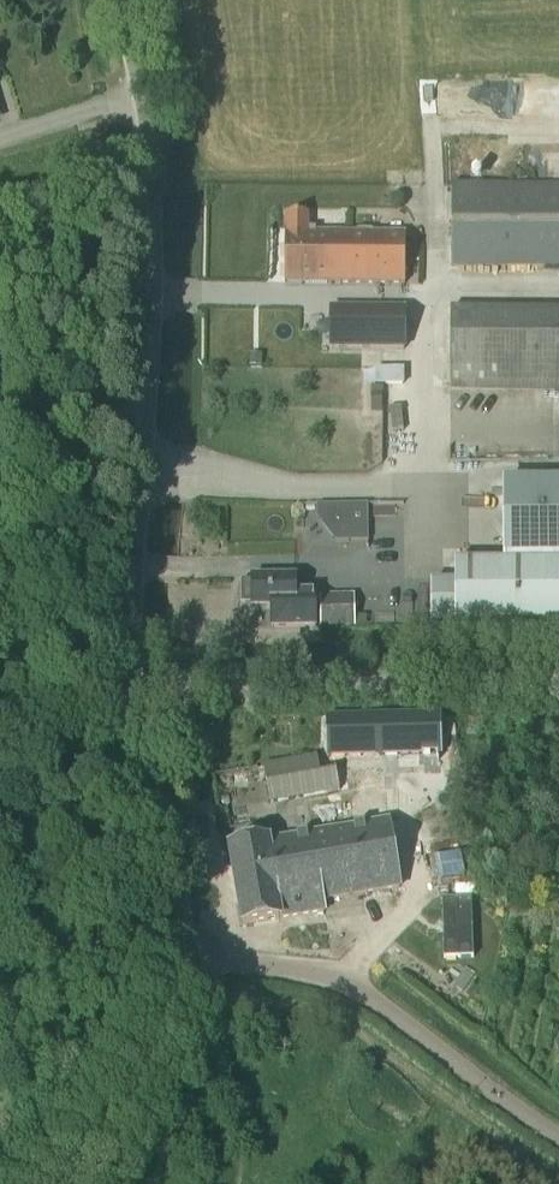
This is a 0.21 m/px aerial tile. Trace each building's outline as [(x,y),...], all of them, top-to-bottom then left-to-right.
[(452,185),(451,267),(558,267),(558,186),(452,185)] [(345,284),(345,233),(316,233),(316,229),(308,229),(308,215),(287,215),(287,229),(285,229),(285,281),(329,281),(329,284),(345,284)] [(405,234),(345,233),(345,284),(405,284),(405,234)] [(72,261),(72,250),(58,250),(58,260),(72,261)] [(331,308),(331,349),(404,350),(405,308),(331,308)] [(450,391),(558,393),(558,310),(451,309),(450,391)] [(248,352),(248,366),(262,366),(262,352),(248,352)] [(432,583),(433,626),(558,625),(558,483),(505,484),(506,563),(456,563),(457,583),(432,583)] [(312,538),(370,539),(370,502),(313,501),(312,538)] [(296,578),(240,579),(241,605),(253,605),(253,610),(272,610),(272,629),(316,628),(316,593),(297,593),(296,578)] [(355,598),(321,599),(322,628),(355,628),(355,598)] [(440,717),(380,718),(381,753),(381,756),(440,754),(440,717)] [(380,718),(328,719),(328,754),(381,753),(380,718)] [(318,756),(264,766),(271,804),(339,791),(335,768),(321,771),(318,756)] [(400,887),(389,821),(270,842),(229,848),(242,925),(325,912),(323,901),(400,887)] [(444,958),(473,957),(472,899),(443,900),(444,958)]
